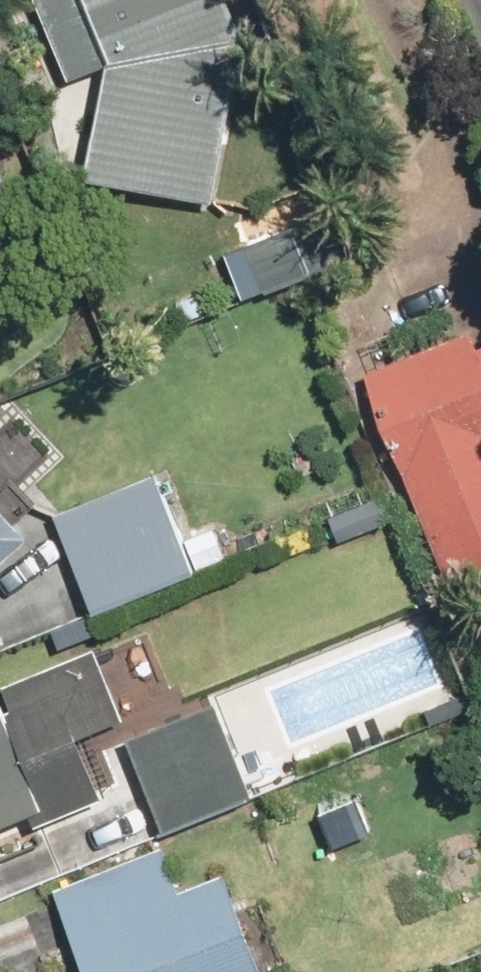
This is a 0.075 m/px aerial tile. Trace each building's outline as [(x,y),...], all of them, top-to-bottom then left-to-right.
[(117,56),(94,170),(218,194),(251,28),(241,0),(47,0),(74,72),(117,56)] [(322,209),(241,240),(263,297),(344,266),(322,209)] [(475,334),(365,375),(445,584),(480,570),(480,351),(475,334)] [(154,472),(64,509),(102,599),(192,562),(154,472)] [(35,527),(0,492),(0,561),(35,527)] [(102,782),(83,733),(132,715),(99,631),(3,668),(13,693),(0,698),(0,822),(102,782)] [(219,693),(129,730),(166,820),(256,783),(219,693)] [(235,863),(183,883),(168,843),(58,884),(90,967),(78,971),(277,971),(235,863)]
